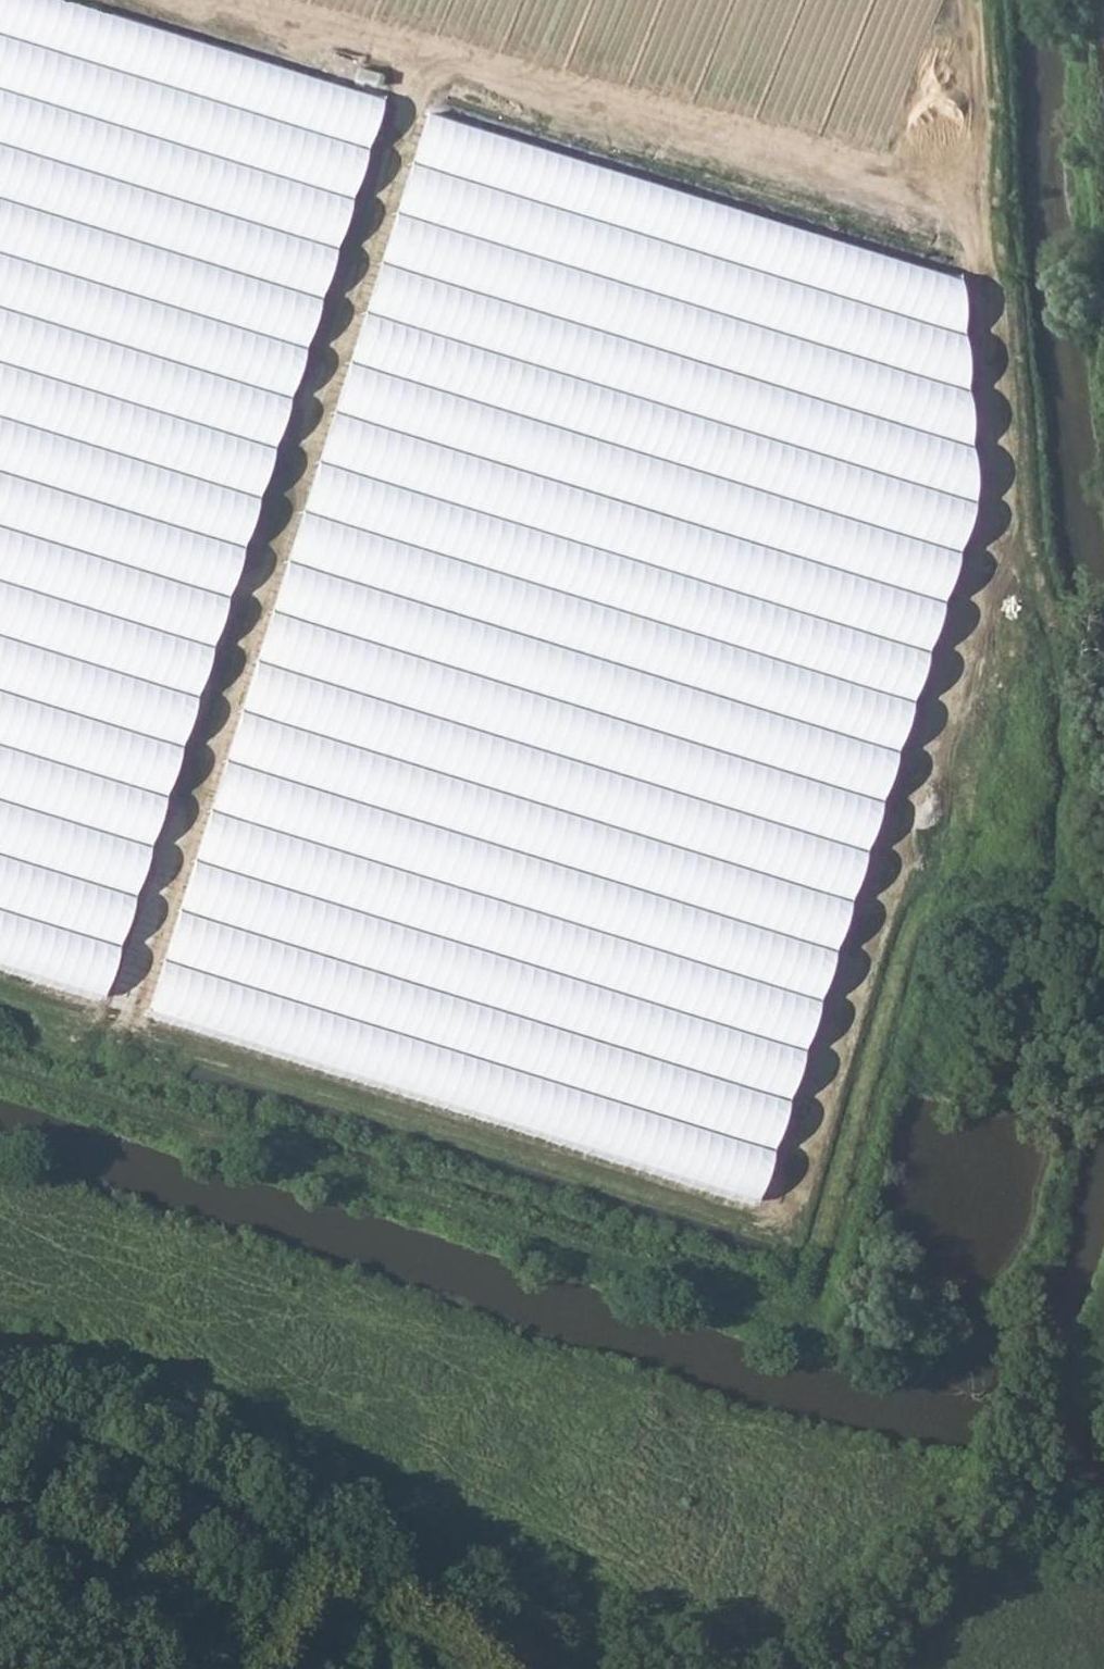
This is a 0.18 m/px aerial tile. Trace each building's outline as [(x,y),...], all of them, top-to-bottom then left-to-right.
[(59,0),(0,0),(0,965),(101,997),(380,100),(59,0)] [(956,280),(424,114),(145,1011),(755,1201),(972,504),(956,280)]
